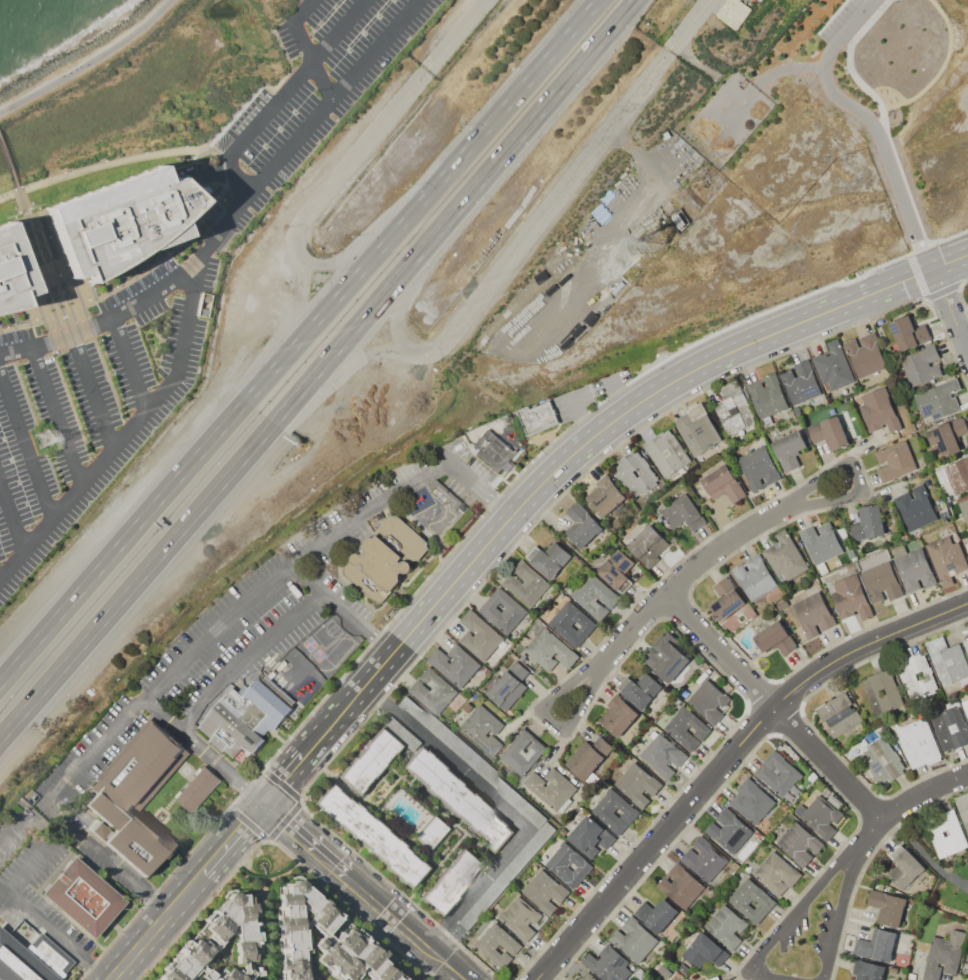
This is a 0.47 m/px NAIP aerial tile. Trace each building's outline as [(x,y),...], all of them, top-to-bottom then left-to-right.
[(737,30),(751,5),(742,0),(724,0),(715,16),(737,30)] [(46,212),(73,283),(196,231),(188,215),(219,190),(198,163),(46,212)] [(7,222),(0,225),(0,312),(23,308),(7,222)] [(889,322),(909,315),(914,328),(925,324),(931,340),(901,351),(889,322)] [(887,366),(856,378),(842,342),(855,337),(859,347),(862,346),(858,337),(874,332),(887,366)] [(837,338),(854,381),(832,390),(829,383),(821,386),(811,358),(830,350),(827,342),(837,338)] [(900,358),(934,345),(940,359),(928,363),(929,367),(937,364),(942,375),(911,387),(900,358)] [(821,393),(791,405),(779,374),(791,369),(794,377),(798,375),(794,364),(808,359),(821,393)] [(775,372),(789,408),(761,419),(747,383),(775,372)] [(914,395),(945,383),(944,382),(956,377),(961,389),(950,393),(952,398),(955,396),(960,410),(933,420),(931,415),(922,418),(914,395)] [(885,387),(901,429),(890,434),(886,423),(882,425),(883,427),(870,432),(856,398),(885,387)] [(713,404),(742,391),(756,423),(728,436),(713,404)] [(517,410),(528,405),(529,409),(550,401),(554,411),(559,424),(527,436),(517,410)] [(700,402),(723,440),(695,456),(674,420),(687,412),(687,410),(700,402)] [(838,415),(849,444),(830,451),(825,438),(813,443),(806,427),(838,415)] [(962,416),(967,429),(967,431),(955,437),(961,450),(944,458),(938,442),(931,445),(926,431),(962,416)] [(475,453),(479,449),(473,444),(486,429),(513,451),(515,449),(516,451),(522,444),(525,447),(523,449),(523,448),(512,462),(515,464),(507,473),(503,469),(499,473),(475,453)] [(642,445),(663,431),(664,432),(668,429),(672,435),(674,434),(692,461),(665,479),(642,445)] [(771,443),(800,430),(807,447),(798,451),(799,454),(796,455),(800,465),(785,472),(785,470),(783,471),(771,443)] [(883,482),(877,469),(888,464),(887,460),(879,463),(874,452),(905,439),(917,469),(883,482)] [(765,445),(781,478),(767,485),(764,477),(760,479),(763,486),(752,491),(736,458),(765,445)] [(612,470),(619,464),(617,462),(634,449),(636,451),(642,458),(643,457),(650,466),(649,467),(658,479),(656,481),(657,483),(643,495),(641,492),(635,496),(628,487),(627,488),(612,470)] [(944,467),(967,456),(967,490),(955,495),(944,467)] [(700,479),(719,468),(719,467),(726,463),(738,483),(746,495),(732,503),(725,491),(712,499),(700,479)] [(584,497),(597,487),(595,483),(606,474),(626,498),(601,518),(584,497)] [(909,531),(898,505),(897,505),(893,497),(908,491),(912,499),(915,497),(911,488),(922,483),(938,519),(909,531)] [(686,493),(706,521),(691,531),(684,521),(673,528),(660,510),(686,493)] [(958,503),(967,499),(967,527),(958,503)] [(565,532),(575,521),(566,512),(576,501),(603,527),(582,549),(565,532)] [(885,534),(854,540),(851,525),(862,523),(859,507),(879,503),(885,534)] [(390,514),(391,516),(397,516),(428,543),(429,549),(419,560),(413,559),(410,562),(412,564),(412,567),(411,569),(409,572),(407,573),(405,573),(402,572),(400,574),(401,580),(382,601),(376,602),(342,573),(342,569),(348,562),(350,561),(351,559),(351,556),(353,554),(355,553),(357,553),(360,553),(362,555),(363,554),(362,546),(390,514)] [(798,532),(812,525),(818,536),(821,534),(817,527),(828,521),(843,551),(815,565),(798,532)] [(650,524),(669,544),(656,556),(658,558),(648,568),(627,546),(650,524)] [(762,552),(779,541),(775,534),(785,528),(808,568),(787,581),(782,573),(777,577),(762,552)] [(954,532),(967,566),(967,568),(951,575),(953,582),(942,587),(925,545),(954,532)] [(529,561),(530,560),(525,556),(535,545),(540,549),(542,547),(546,550),(554,541),(571,555),(551,580),(529,561)] [(891,560),(922,547),(936,582),(925,587),(922,578),(917,580),(920,588),(906,593),(903,585),(901,586),(891,560)] [(596,571),(602,564),(603,565),(618,548),(634,562),(624,573),(629,577),(628,578),(632,582),(622,593),(596,571)] [(737,580),(731,570),(742,563),(758,554),(778,585),(752,601),(738,580),(737,580)] [(530,608),(501,583),(522,558),(525,561),(524,562),(551,585),(533,606),(532,605),(530,608)] [(858,573),(890,561),(903,595),(889,600),(885,590),(881,591),(884,599),(871,604),(858,573)] [(571,597),(592,573),(620,598),(610,609),(605,605),(606,604),(598,597),(596,600),(604,607),(605,606),(609,610),(599,621),(571,597)] [(827,585),(857,573),(873,615),(861,620),(858,612),(840,619),(827,585)] [(746,602),(720,622),(708,606),(720,596),(713,586),(726,576),(746,602)] [(791,604),(808,596),(803,587),(815,581),(835,624),(822,631),(818,624),(815,625),(819,634),(808,639),(791,604)] [(506,635),(477,610),(498,585),(528,611),(506,635)] [(575,648),(547,624),(568,599),(596,624),(575,648)] [(483,662),(458,640),(468,628),(459,621),(470,608),(504,638),(483,662)] [(753,636),(779,619),(797,646),(783,656),(777,646),(773,649),(771,646),(763,651),(753,636)] [(524,650),(545,627),(579,656),(568,669),(555,657),(558,654),(556,652),(551,657),(556,662),(548,671),(524,650)] [(669,682),(643,660),(653,648),(651,646),(662,633),(664,635),(668,631),(681,643),(678,647),(690,658),(669,682)] [(959,643),(967,664),(967,683),(946,692),(943,686),(942,686),(924,642),(942,635),(948,647),(959,643)] [(426,660),(438,647),(446,654),(456,643),(481,664),(460,689),(426,660)] [(923,652),(896,662),(909,701),(937,691),(923,652)] [(506,711),(486,693),(516,659),(530,671),(528,673),(534,678),(526,686),(527,687),(506,711)] [(407,691),(429,666),(458,690),(436,716),(407,691)] [(866,676),(889,667),(904,705),(875,716),(861,680),(867,678),(866,676)] [(620,693),(622,692),(617,687),(626,677),(631,681),(633,679),(637,682),(646,672),(662,686),(652,697),(653,697),(641,711),(620,693)] [(198,726),(232,687),(238,692),(244,684),(249,688),(258,677),(261,680),(265,675),(296,702),(292,707),(294,709),(274,732),(270,727),(262,736),(266,739),(254,753),(245,745),(234,758),(225,750),(223,752),(209,740),(211,738),(198,726)] [(714,725),(686,701),(706,678),(730,699),(726,704),(729,706),(722,714),(723,715),(714,725)] [(833,739),(827,729),(830,728),(825,720),(823,721),(816,710),(845,691),(853,703),(850,705),(854,711),(856,710),(863,720),(833,739)] [(617,737),(599,720),(610,707),(606,704),(616,693),(638,713),(617,737)] [(961,702),(967,699),(967,724),(960,705),(962,704),(961,702)] [(459,727),(480,703),(504,724),(495,735),(492,732),(490,730),(486,734),(488,736),(491,733),(504,745),(493,757),(459,727)] [(690,751),(663,728),(683,705),(711,729),(701,741),(693,734),(696,730),(690,725),(686,730),(698,741),(690,751)] [(958,707),(967,732),(967,740),(967,744),(953,750),(952,747),(942,751),(934,729),(935,729),(930,718),(938,715),(937,712),(954,705),(955,708),(958,707)] [(896,729),(925,717),(942,759),(928,764),(927,762),(912,768),(896,729)] [(141,876),(102,843),(113,831),(83,805),(94,792),(89,787),(150,718),(190,753),(140,810),(174,839),(166,848),(168,849),(159,859),(157,858),(141,876)] [(336,777),(356,794),(398,745),(378,728),(336,777)] [(499,756),(523,729),(533,738),(523,749),(526,752),(536,741),(545,749),(530,767),(529,766),(521,775),(499,756)] [(639,756),(659,732),(686,756),(677,767),(670,760),(666,764),(674,771),(667,780),(639,756)] [(860,754),(866,749),(865,747),(881,737),(882,739),(885,737),(907,769),(882,786),(860,754)] [(585,781),(565,763),(585,740),(605,757),(585,781)] [(399,769),(495,851),(513,829),(417,748),(399,769)] [(752,774),(762,762),(774,748),(785,758),(784,759),(802,775),(798,780),(798,779),(793,784),(798,789),(787,801),(782,797),(781,798),(752,774)] [(614,784),(634,761),(652,777),(653,776),(662,784),(652,796),(645,790),(642,793),(649,799),(641,809),(631,800),(632,799),(614,784)] [(173,796),(201,763),(204,766),(205,765),(224,782),(194,816),(175,799),(176,798),(173,796)] [(576,788),(553,814),(520,785),(533,770),(543,778),(552,767),(576,788)] [(754,825),(735,808),(734,809),(728,804),(738,792),(736,790),(748,776),(757,785),(757,786),(775,801),(754,825)] [(311,805),(407,888),(425,867),(329,784),(311,805)] [(591,811),(611,788),(639,812),(628,824),(619,817),(623,812),(617,807),(613,812),(627,825),(618,835),(591,811)] [(953,798),(967,792),(967,835),(953,798)] [(819,793),(843,814),(835,823),(831,820),(828,823),(837,830),(826,842),(814,832),(816,831),(793,811),(800,803),(806,808),(819,793)] [(733,854),(715,838),(714,839),(704,830),(712,821),(720,828),(723,824),(715,818),(726,806),(735,814),(734,815),(752,831),(733,854)] [(939,858),(924,820),(953,808),(967,846),(939,858)] [(567,838),(588,814),(615,838),(606,849),(597,842),(594,846),(599,850),(591,859),(567,838)] [(427,849),(445,826),(431,815),(413,838),(427,849)] [(796,821),(814,836),(814,835),(824,844),(816,853),(808,847),(805,850),(813,856),(802,868),(793,861),(794,859),(776,844),(796,821)] [(679,860),(689,848),(697,854),(700,851),(692,844),(700,834),(711,844),(710,844),(728,859),(707,884),(679,860)] [(573,889),(545,864),(565,841),(593,866),(573,889)] [(906,848),(925,868),(902,890),(887,873),(897,864),(893,860),(895,858),(890,853),(900,844),(905,849),(906,848)] [(417,899),(438,916),(480,866),(460,849),(417,899)] [(773,850),(801,875),(790,888),(788,886),(778,897),(752,874),(773,850)] [(91,939),(39,894),(72,856),(124,902),(91,939)] [(684,909),(656,885),(664,876),(664,877),(677,862),(704,886),(684,909)] [(549,916),(521,892),(542,868),(569,892),(559,903),(552,897),(549,900),(557,907),(549,916)] [(747,877),(776,901),(756,924),(726,899),(731,894),(732,895),(747,877)] [(351,932),(350,933),(342,928),(332,941),(324,934),(337,917),(316,901),(323,902),(298,883),(282,881),(281,889),(276,895),(274,918),(280,909),(274,979),(276,979),(400,979),(401,971),(351,932)] [(899,929),(877,924),(881,908),(867,904),(870,889),(907,898),(899,929)] [(222,936),(232,935),(232,942),(230,944),(232,963),(248,961),(257,950),(255,933),(249,933),(247,921),(252,915),(251,903),(243,904),(242,893),(226,894),(200,925),(201,931),(195,938),(186,939),(152,979),(185,979),(222,936)] [(525,942),(498,919),(518,895),(541,916),(534,924),(531,921),(528,925),(535,931),(525,942)] [(658,934),(634,913),(644,901),(654,908),(663,897),(678,910),(658,934)] [(723,903),(742,919),(742,918),(749,923),(741,933),(736,930),(734,933),(741,940),(732,951),(703,927),(723,903)] [(608,939),(617,929),(624,935),(626,933),(620,927),(630,915),(659,940),(639,964),(618,946),(617,946),(608,939)] [(73,962),(57,979),(0,979),(0,930),(6,935),(19,920),(36,935),(39,932),(73,962)] [(495,921),(522,945),(513,956),(500,944),(496,949),(501,954),(504,951),(512,958),(502,970),(474,945),(495,921)] [(890,962),(852,953),(856,938),(870,941),(874,927),(897,933),(890,962)] [(942,966),(938,979),(921,979),(932,936),(949,941),(950,937),(949,937),(950,930),(952,930),(952,929),(966,932),(955,974),(943,971),(945,964),(938,963),(937,965),(942,966)] [(701,930),(729,954),(718,967),(708,958),(698,970),(682,956),(692,943),(691,942),(701,930)] [(631,972),(624,979),(603,979),(581,961),(589,952),(598,959),(601,956),(598,954),(608,943),(629,962),(625,966),(631,972)] [(886,966),(882,979),(854,979),(856,974),(852,973),(855,960),(859,961),(860,960),(886,966)] [(227,967),(216,979),(242,979),(227,967)] [(587,972),(596,979),(580,979),(587,972)]
